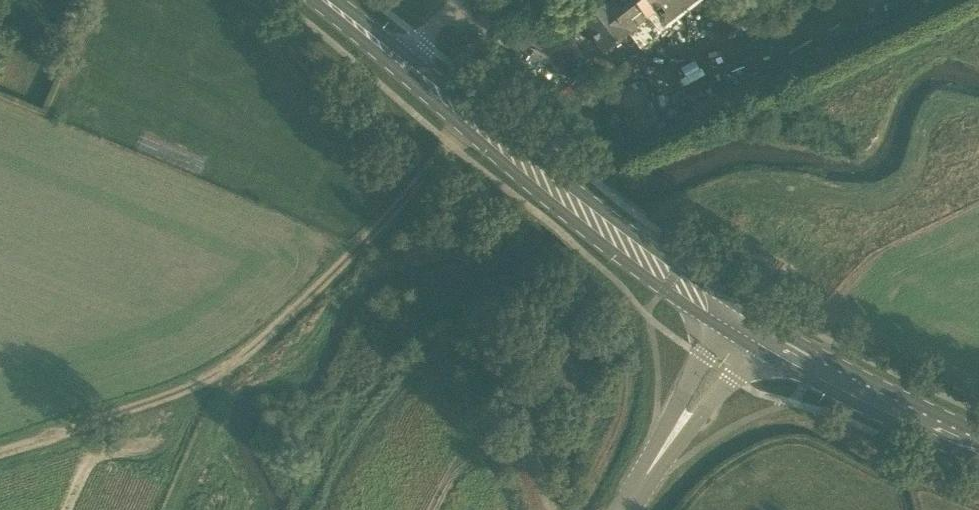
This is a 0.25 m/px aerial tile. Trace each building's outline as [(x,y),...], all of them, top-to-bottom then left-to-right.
[(605,4),(581,23),(605,53),(629,35),(628,33),(671,0),(614,0),(606,6),(605,4)] [(620,87),(625,106),(644,101),(638,82),(620,87)] [(605,103),(609,119),(622,116),(617,99),(605,103)] [(502,383),(492,381),(489,402),(499,404),(502,383)]
